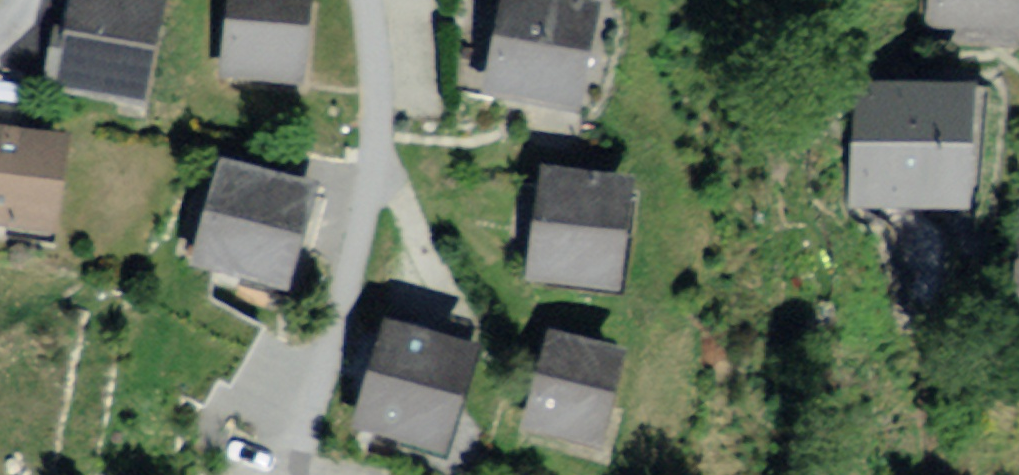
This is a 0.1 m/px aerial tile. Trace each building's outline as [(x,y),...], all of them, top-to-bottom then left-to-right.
[(35,93),(131,113),(154,3),(141,0),(54,0),(35,93)] [(209,84),(295,96),(308,0),(221,0),(209,84)] [(506,0),(476,0),(459,104),(560,122),(579,12),(506,0)] [(908,52),(1018,66),(1018,59),(1018,0),(916,0),(908,52)] [(971,101),(864,93),(855,209),(962,218),(971,101)] [(0,129),(0,235),(46,242),(61,137),(0,129)] [(612,181),(515,169),(500,285),(597,297),(612,181)] [(309,204),(208,172),(176,272),(276,305),(309,204)] [(1010,195),(1003,310),(1018,311),(1018,195),(1010,195)] [(367,322),(327,441),(431,474),(471,356),(367,322)] [(605,362),(521,337),(494,429),(578,454),(605,362)]
